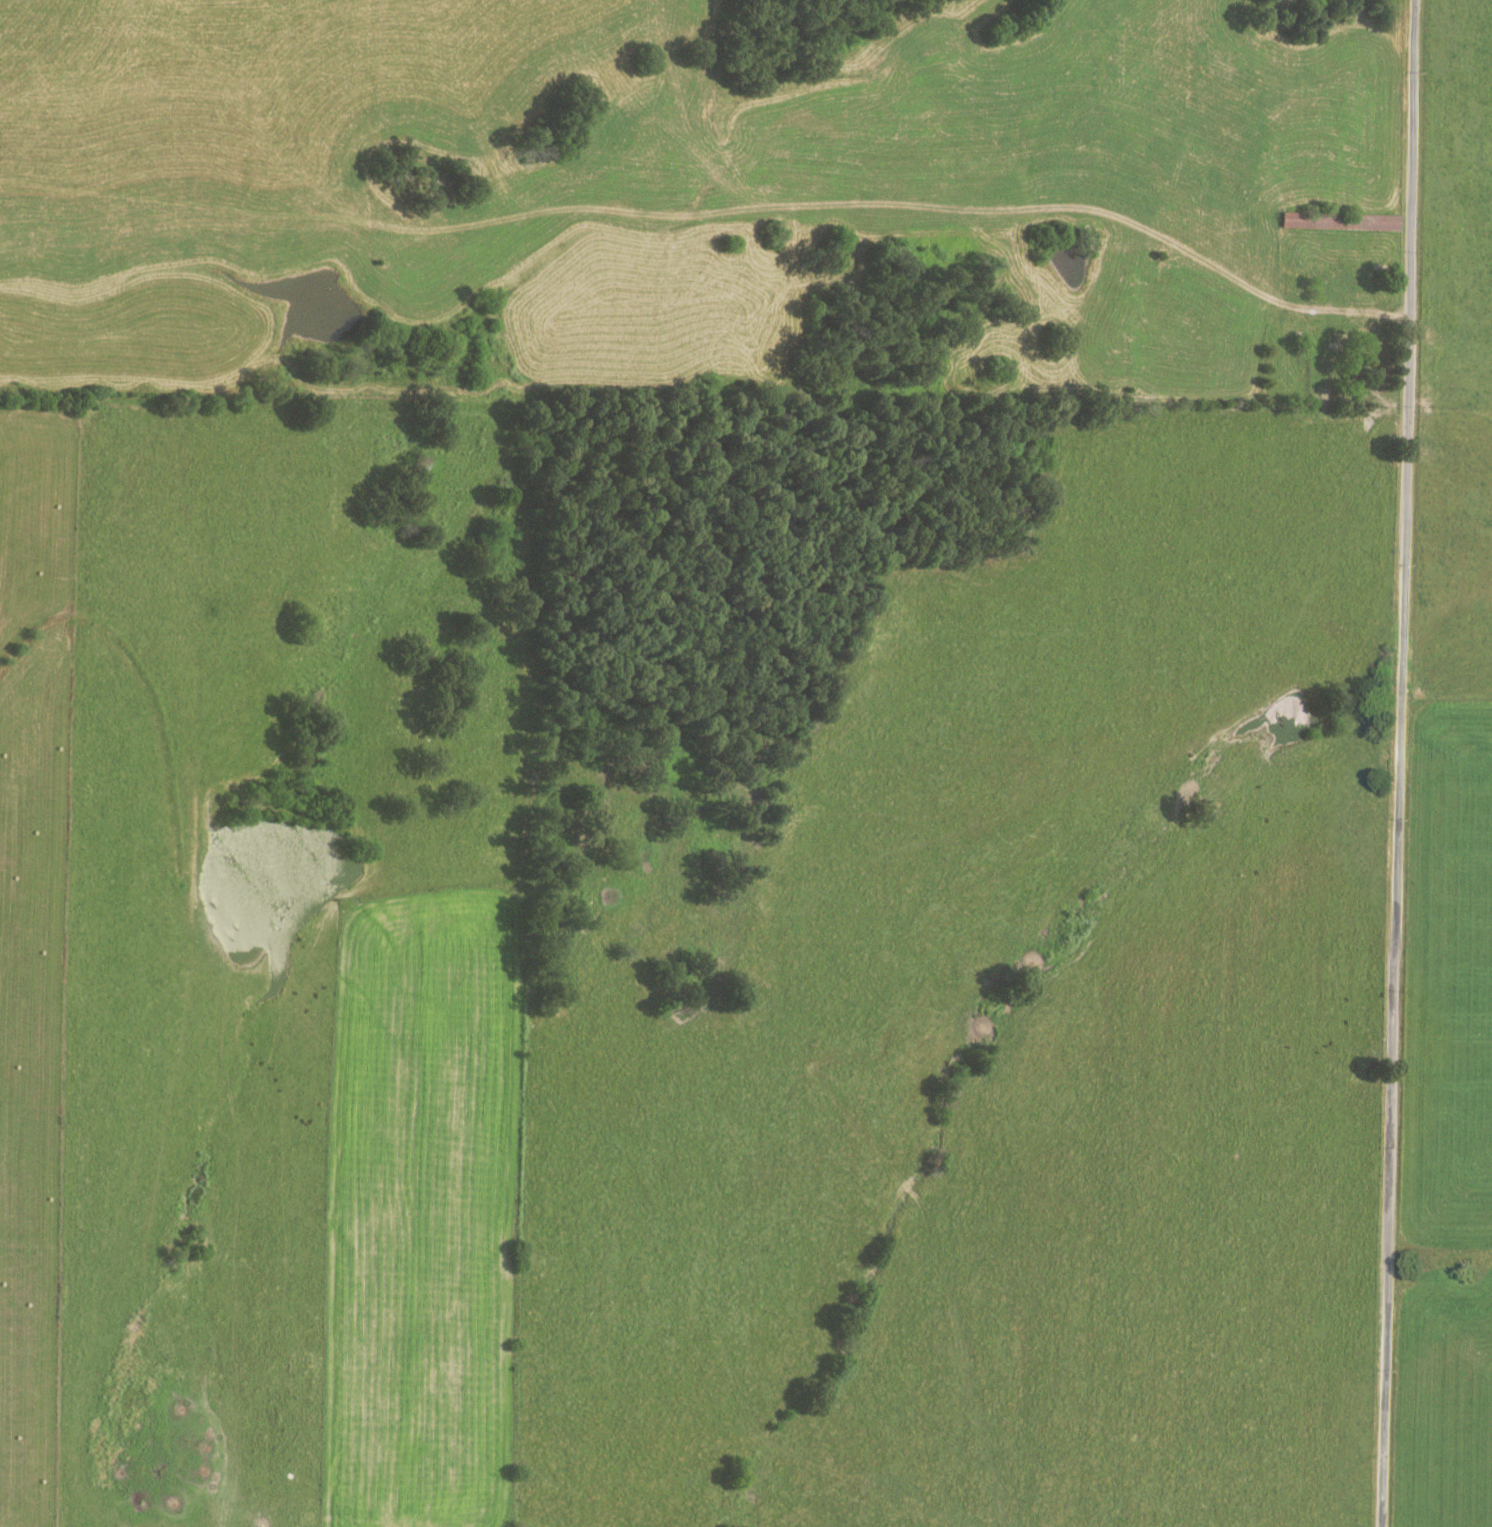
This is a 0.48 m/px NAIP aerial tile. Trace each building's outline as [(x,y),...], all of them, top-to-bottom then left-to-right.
[(1395,215),(1277,212),(1277,227),(1395,230),(1395,215)]
